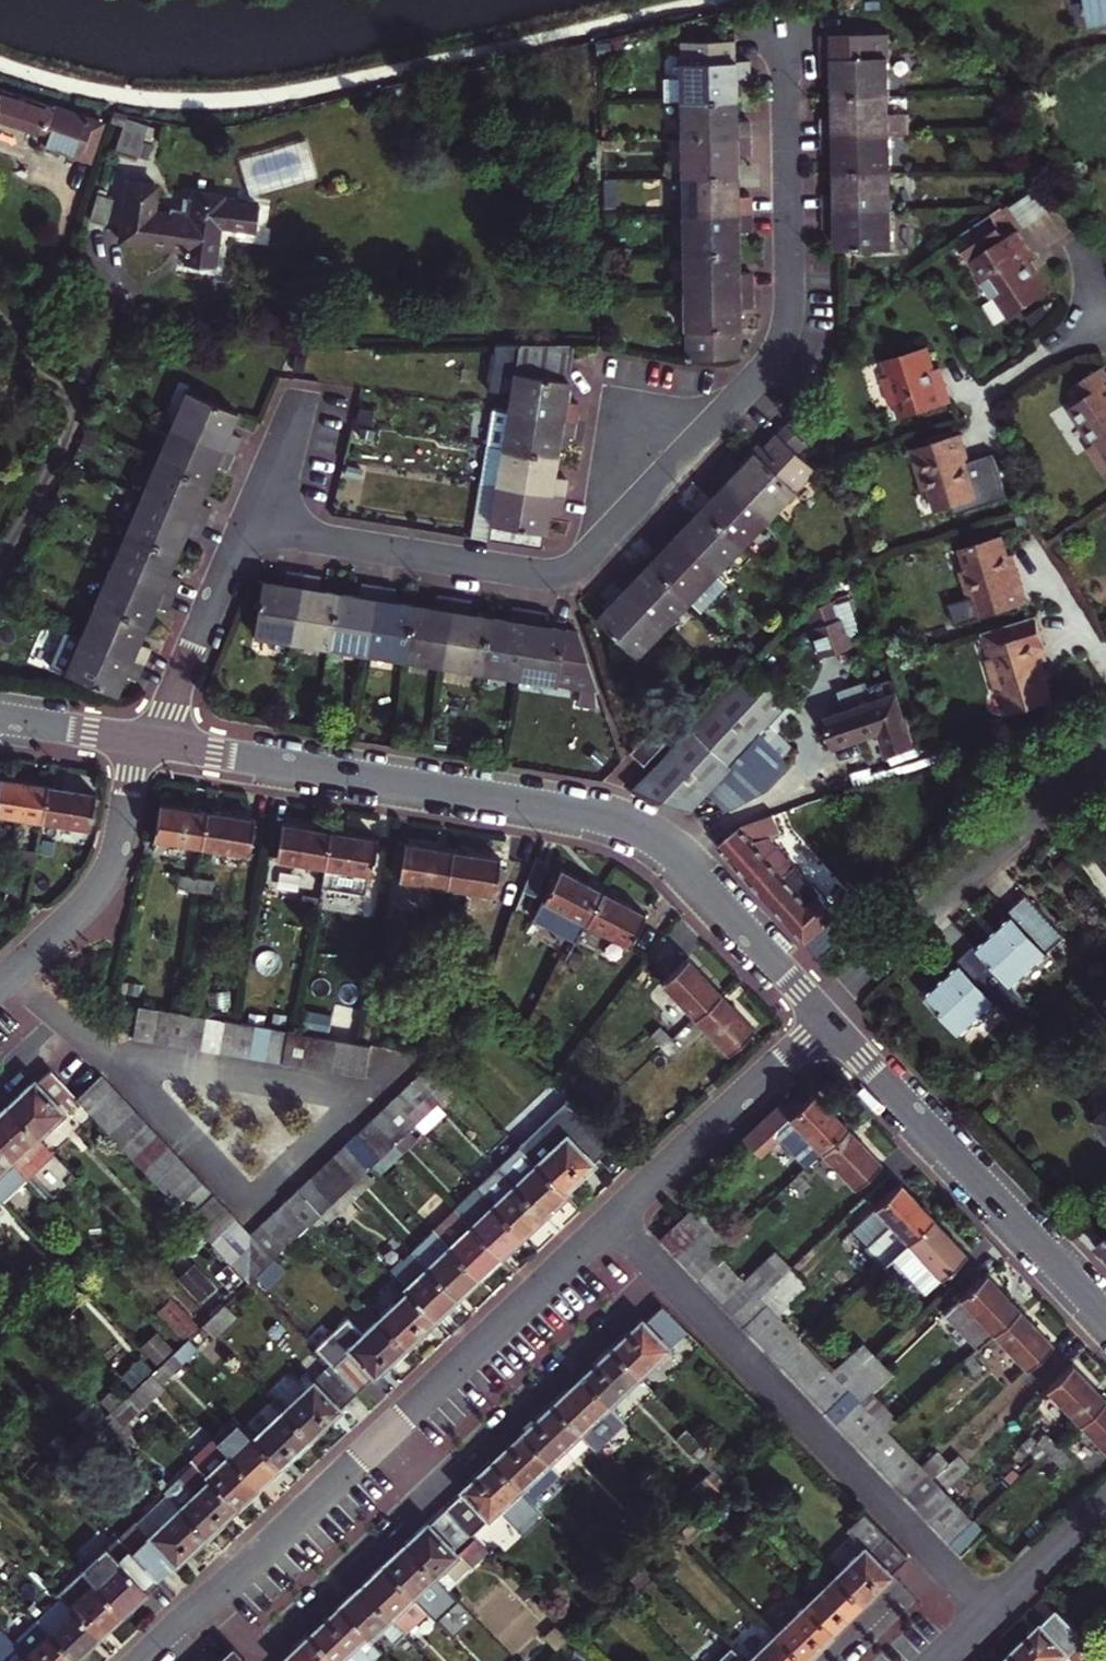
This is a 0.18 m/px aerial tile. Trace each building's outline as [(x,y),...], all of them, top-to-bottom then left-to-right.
[(1095,1),(1100,1),(1102,17),(1105,17),(1105,0),(1095,0),(1095,1)] [(1105,22),(1105,17),(1102,17),(1100,1),(1095,1),(1097,23),(1105,22)] [(836,78),(836,98),(890,97),(889,35),(823,35),(823,78),(836,78)] [(750,79),(750,61),(734,61),(733,39),(679,39),(680,78),(663,78),(663,101),(680,101),(735,100),(735,80),(750,79)] [(35,132),(34,136),(40,142),(91,159),(103,123),(0,89),(0,120),(35,132)] [(824,119),(824,138),(891,136),(891,116),(907,116),(906,97),(890,97),(836,98),(836,119),(824,119)] [(680,101),(681,139),(752,137),(751,120),(736,120),(735,100),(680,101)] [(122,125),(123,118),(124,114),(115,112),(112,123),(122,125)] [(123,118),(122,125),(117,151),(140,156),(146,123),(123,118)] [(838,173),(892,172),(891,136),(824,138),(824,154),(838,154),(838,173)] [(752,137),(681,139),(682,177),(737,176),(736,156),(752,155),(752,137)] [(893,211),(892,172),(838,173),(838,194),(825,195),(825,212),(893,211)] [(737,176),(682,177),(682,215),(753,214),(752,196),(737,197),(737,176)] [(135,182),(134,242),(198,243),(198,256),(226,256),(227,213),(232,213),(233,192),(227,192),(227,186),(200,185),(199,190),(194,190),(194,205),(177,205),(177,211),(159,210),(159,183),(135,182)] [(1010,202),(1022,224),(1049,208),(1037,186),(1010,202)] [(100,223),(118,226),(122,200),(105,197),(100,223)] [(894,250),(893,211),(825,212),(826,230),(839,229),(839,251),(894,250)] [(753,214),(682,215),(683,253),(739,252),(738,232),(753,231),(753,214)] [(1004,237),(990,215),(955,241),(960,248),(955,252),(962,261),(967,258),(983,282),(980,283),(991,299),(997,295),(1011,316),(1048,290),(1027,258),(1032,254),(1015,229),(1004,237)] [(739,252),(683,253),(683,293),(754,292),(754,273),(739,273),(739,252)] [(754,292),(683,293),(684,358),(741,357),(740,308),(754,308),(754,292)] [(510,392),(508,410),(576,420),(578,402),(565,401),(573,343),(549,343),(497,344),(490,390),(510,392)] [(950,400),(944,382),(937,384),(932,367),(925,345),(882,358),(887,374),(880,376),(889,402),(895,400),(900,416),(950,400)] [(939,365),(932,367),(937,384),(944,382),(939,365)] [(1100,365),(1069,385),(1075,393),(1079,400),(1075,402),(1065,409),(1089,445),(1084,448),(1103,476),(1105,474),(1105,374),(1100,365)] [(171,426),(189,434),(233,453),(241,437),(229,431),(238,413),(187,391),(171,426)] [(366,405),(353,403),(351,419),(364,421),(366,405)] [(486,444),(556,455),(560,435),(573,437),(576,420),(508,410),(492,407),(486,444)] [(171,426),(156,461),(207,483),(216,463),(227,468),(233,453),(189,434),(171,426)] [(798,446),(782,432),(759,455),(755,451),(741,466),(732,457),(720,469),(770,517),(809,475),(788,456),(798,446)] [(959,515),(1007,500),(993,458),(972,465),(963,436),(914,451),(918,463),(914,464),(924,495),(931,493),(938,514),(957,508),(959,515)] [(480,483),(506,487),(564,496),(566,478),(553,475),(556,455),(486,444),(480,483)] [(199,503),(207,483),(156,461),(141,497),(203,523),(210,508),(199,503)] [(770,517),(720,469),(707,483),(717,492),(703,506),(743,545),(770,517)] [(506,487),(480,483),(472,537),(542,548),(548,511),(561,513),(564,496),(506,487)] [(177,553),(185,533),(197,538),(203,523),(141,497),(127,532),(177,553)] [(743,545),(703,506),(689,521),(679,513),(667,525),(717,572),(743,545)] [(717,572),(667,525),(654,538),(664,547),(649,563),(689,601),(699,610),(726,581),(717,572)] [(169,572),(177,553),(127,532),(112,567),(173,593),(180,577),(169,572)] [(1028,605),(1017,572),(1012,573),(1006,557),(1001,539),(959,552),(965,572),(959,574),(967,601),(948,607),(955,628),(1028,605)] [(1012,555),(1006,557),(1012,573),(1017,572),(1012,555)] [(689,601),(649,563),(636,577),(626,568),(614,581),(664,629),(689,601)] [(112,567),(97,601),(147,623),(155,603),(167,608),(173,593),(112,567)] [(293,642),(304,574),(287,572),(285,584),(264,581),(255,636),(293,642)] [(332,648),(341,594),(320,590),(322,577),(304,574),(293,642),(332,648)] [(664,629),(614,581),(602,594),(611,603),(596,619),(637,657),(664,629)] [(332,648),(369,654),(373,632),(381,586),(363,584),(361,597),(341,594),(332,648)] [(407,660),(417,606),(396,603),(398,589),(381,586),(373,632),(369,654),(407,660)] [(446,667),(448,652),(456,599),(439,596),(437,609),(417,606),(407,660),(446,667)] [(482,672),(491,618),(472,615),(474,601),(456,599),(448,652),(446,667),(482,672)] [(147,623),(97,601),(81,637),(143,663),(150,647),(139,642),(147,623)] [(519,678),(523,660),(531,611),(514,608),(512,621),(491,618),(482,672),(519,678)] [(523,660),(519,678),(597,690),(586,656),(578,632),(545,627),(547,614),(531,611),(523,660)] [(837,612),(810,620),(818,645),(844,638),(837,612)] [(1034,616),(980,633),(987,657),(985,658),(994,690),(1000,688),(1008,715),(1050,702),(1038,663),(1045,661),(1041,648),(1044,647),(1034,616)] [(143,663),(81,637),(66,631),(51,666),(117,694),(125,674),(137,679),(143,663)] [(708,790),(759,737),(792,702),(750,663),(726,688),(650,769),(632,789),(688,810),(708,790)] [(882,730),(890,755),(916,747),(895,680),(877,686),(875,679),(867,681),(870,693),(873,702),(850,709),(839,712),(848,740),(882,730)] [(847,700),(850,709),(873,702),(870,693),(847,700)] [(836,744),(848,740),(839,712),(828,716),(836,744)] [(645,764),(665,743),(651,730),(629,751),(645,764)] [(724,806),(744,801),(772,786),(791,768),(759,737),(708,790),(724,806)] [(49,784),(2,777),(0,787),(0,811),(44,819),(49,784)] [(89,826),(94,792),(49,784),(44,819),(89,826)] [(208,811),(162,803),(156,838),(203,845),(208,811)] [(208,811),(203,845),(251,853),(256,818),(208,811)] [(719,846),(736,865),(823,960),(852,933),(816,894),(815,895),(793,870),(768,843),(779,840),(772,817),(742,826),(719,846)] [(44,819),(42,834),(57,836),(86,841),(89,826),(44,819)] [(331,830),(284,822),(278,858),(325,865),(331,830)] [(331,830),(325,865),(322,886),(366,893),(369,873),(374,874),(379,838),(331,830)] [(37,865),(33,896),(48,898),(57,836),(42,834),(39,851),(37,865)] [(453,850),(406,842),(401,878),(448,885),(453,850)] [(21,863),(37,865),(39,851),(23,849),(21,863)] [(453,850),(448,885),(496,893),(502,858),(453,850)] [(551,862),(538,856),(525,891),(539,896),(551,862)] [(578,939),(588,921),(604,891),(561,868),(536,916),(578,939)] [(196,890),(198,877),(182,875),(180,888),(196,890)] [(198,877),(196,890),(211,893),(213,880),(198,877)] [(647,913),(604,891),(588,921),(631,944),(647,913)] [(318,911),(320,897),(304,895),(302,908),(318,911)] [(980,951),(1013,988),(1068,939),(1029,897),(1012,913),(1017,918),(980,951)] [(442,918),(427,915),(424,928),(440,931),(442,918)] [(442,918),(440,931),(457,933),(459,921),(442,918)] [(1013,988),(980,951),(926,1000),(959,1037),(1013,988)] [(663,981),(697,1018),(723,993),(689,956),(663,981)] [(755,1029),(723,993),(697,1018),(730,1052),(755,1029)] [(160,1008),(140,1004),(134,1037),(155,1041),(160,1008)] [(155,1041),(171,1043),(176,1011),(175,1010),(160,1008),(155,1041)] [(176,1011),(171,1043),(187,1046),(192,1013),(176,1011)] [(192,1013),(187,1046),(202,1048),(208,1016),(192,1013)] [(208,1016),(202,1048),(219,1051),(224,1019),(208,1016)] [(219,1051),(235,1054),(241,1022),(237,1022),(224,1019),(219,1051)] [(241,1022),(235,1054),(251,1056),(256,1025),(241,1022)] [(256,1025),(251,1056),(268,1059),(273,1028),(256,1025)] [(273,1028),(268,1059),(284,1062),(290,1031),(273,1028)] [(663,1049),(672,1040),(661,1028),(651,1037),(663,1049)] [(290,1031),(284,1062),(309,1066),(314,1036),(306,1034),(299,1033),(290,1031)] [(314,1036),(309,1066),(332,1070),(337,1039),(314,1036)] [(332,1070),(349,1073),(354,1043),(337,1039),(332,1070)] [(672,1040),(663,1049),(674,1062),(684,1053),(672,1040)] [(354,1043),(349,1073),(365,1076),(371,1046),(357,1043),(354,1043)] [(431,1064),(419,1076),(440,1099),(453,1087),(431,1064)] [(10,1105),(40,1137),(79,1099),(78,1097),(51,1069),(37,1082),(36,1081),(10,1105)] [(79,1099),(89,1110),(112,1088),(101,1075),(78,1097),(79,1099)] [(440,1099),(419,1076),(415,1079),(406,1087),(428,1110),(429,1109),(440,1099)] [(416,1122),(428,1110),(406,1087),(394,1098),(416,1122)] [(112,1088),(89,1110),(100,1121),(123,1099),(112,1088)] [(817,1153),(844,1129),(812,1095),(773,1133),(761,1121),(722,1157),(744,1180),(780,1146),(801,1169),(812,1159),(817,1153)] [(408,1129),(416,1122),(394,1098),(382,1110),(403,1134),(408,1129)] [(123,1099),(100,1121),(112,1133),(135,1111),(123,1099)] [(613,1146),(588,1119),(570,1101),(523,1145),(562,1186),(565,1190),(613,1146)] [(10,1105),(0,1114),(0,1147),(28,1177),(55,1152),(40,1137),(10,1105)] [(428,1110),(416,1122),(425,1131),(438,1118),(429,1109),(428,1110)] [(395,1142),(403,1134),(382,1110),(369,1122),(391,1145),(395,1142)] [(135,1111),(112,1133),(123,1145),(146,1123),(135,1111)] [(358,1133),(380,1156),(391,1145),(369,1122),(358,1133)] [(123,1145),(134,1157),(157,1135),(146,1123),(123,1145)] [(395,1142),(404,1150),(417,1138),(408,1129),(403,1134),(395,1142)] [(851,1188),(877,1163),(844,1129),(817,1153),(851,1188)] [(346,1144),(368,1168),(372,1164),(374,1162),(380,1156),(358,1133),(346,1144)] [(134,1157),(145,1168),(168,1146),(157,1135),(134,1157)] [(374,1162),(382,1171),(404,1150),(395,1142),(391,1145),(380,1156),(374,1162)] [(366,1170),(368,1168),(346,1144),(335,1155),(356,1179),(366,1170)] [(548,1214),(569,1194),(565,1190),(562,1186),(523,1145),(502,1165),(548,1214)] [(148,1172),(157,1181),(181,1159),(180,1159),(168,1146),(145,1168),(148,1172)] [(28,1177),(0,1147),(0,1200),(2,1202),(28,1177)] [(352,1183),(356,1179),(335,1155),(329,1160),(311,1177),(333,1201),(352,1183)] [(157,1181),(168,1192),(191,1171),(181,1159),(157,1181)] [(525,1236),(548,1214),(502,1165),(479,1187),(494,1203),(504,1214),(525,1236)] [(366,1170),(356,1179),(352,1183),(361,1192),(374,1179),(366,1170)] [(191,1171),(168,1192),(180,1205),(203,1183),(191,1171)] [(794,1175),(785,1184),(796,1196),(805,1187),(794,1175)] [(298,1189),(320,1212),(330,1204),(333,1201),(311,1177),(298,1189)] [(203,1183),(180,1205),(191,1217),(214,1195),(203,1183)] [(352,1183),(333,1201),(330,1204),(339,1213),(361,1192),(352,1183)] [(881,1264),(930,1218),(898,1185),(872,1210),(850,1231),(864,1246),(881,1264)] [(286,1200),(308,1224),(320,1212),(298,1189),(286,1200)] [(214,1195),(191,1217),(203,1228),(226,1207),(214,1195)] [(275,1211),(297,1235),(300,1232),(308,1224),(286,1200),(275,1211)] [(525,1236),(504,1214),(494,1203),(473,1223),(504,1255),(525,1236)] [(683,1218),(699,1234),(710,1246),(715,1251),(728,1239),(695,1206),(683,1218)] [(226,1207),(203,1228),(214,1240),(237,1219),(226,1207)] [(263,1222),(285,1245),(297,1235),(275,1211),(263,1222)] [(482,1276),(504,1255),(473,1223),(462,1212),(441,1232),(452,1244),(454,1246),(482,1276)] [(660,1240),(675,1256),(699,1234),(683,1218),(660,1240)] [(930,1218),(881,1264),(898,1281),(900,1280),(914,1294),(934,1274),(936,1276),(962,1251),(930,1218)] [(273,1257),(250,1233),(237,1219),(214,1240),(250,1279),(262,1267),(273,1257)] [(263,1222),(250,1233),(273,1257),(285,1245),(263,1222)] [(675,1256),(686,1268),(710,1246),(699,1234),(675,1256)] [(482,1276),(454,1246),(452,1244),(429,1265),(459,1297),(482,1276)] [(686,1268),(697,1281),(721,1258),(715,1251),(710,1246),(686,1268)] [(697,1281),(709,1292),(733,1270),(721,1258),(697,1281)] [(758,1297),(782,1274),(770,1261),(746,1284),(755,1293),(758,1297)] [(437,1318),(459,1297),(429,1265),(407,1286),(411,1289),(437,1318)] [(733,1270),(709,1292),(712,1297),(720,1304),(744,1282),(733,1270)] [(794,1286),(782,1274),(758,1297),(762,1301),(767,1306),(770,1309),(794,1286)] [(1017,1308),(984,1274),(947,1311),(979,1344),(991,1332),(1017,1308)] [(720,1304),(731,1316),(755,1293),(746,1284),(744,1282),(720,1304)] [(381,1318),(408,1346),(437,1318),(411,1289),(381,1318)] [(731,1316),(743,1328),(767,1306),(762,1301),(758,1297),(755,1293),(731,1316)] [(612,1350),(640,1378),(689,1332),(663,1306),(646,1322),(644,1319),(633,1329),(612,1350)] [(767,1306),(743,1328),(755,1341),(779,1318),(770,1309),(767,1306)] [(1017,1308),(991,1332),(1023,1365),(1049,1340),(1017,1308)] [(204,1323),(216,1335),(228,1323),(217,1311),(210,1318),(204,1323)] [(379,1374),(408,1346),(381,1318),(333,1364),(359,1391),(378,1372),(379,1374)] [(755,1341),(766,1353),(790,1330),(779,1318),(755,1341)] [(790,1330),(766,1353),(778,1364),(801,1342),(800,1341),(790,1330)] [(175,1351),(184,1360),(200,1345),(191,1335),(184,1342),(175,1351)] [(801,1342),(778,1364),(791,1379),(815,1356),(801,1342)] [(640,1378),(612,1350),(582,1378),(610,1407),(640,1378)] [(154,1370),(163,1380),(184,1360),(175,1351),(158,1367),(157,1368),(154,1370)] [(844,1387),(869,1363),(857,1351),(832,1375),(837,1380),(844,1387)] [(968,1354),(959,1363),(970,1375),(980,1366),(968,1354)] [(815,1356),(791,1379),(802,1390),(826,1368),(815,1356)] [(142,1360),(123,1377),(133,1387),(151,1370),(142,1360)] [(887,1432),(899,1421),(868,1389),(881,1376),(869,1363),(844,1387),(848,1391),(851,1394),(860,1404),(872,1416),(883,1427),(887,1432)] [(359,1391),(333,1364),(286,1409),(312,1437),(345,1407),(343,1405),(359,1391)] [(1073,1366),(1048,1390),(1080,1423),(1105,1399),(1073,1366)] [(807,1395),(814,1402),(837,1380),(832,1375),(826,1368),(802,1390),(807,1395)] [(132,1392),(144,1404),(166,1384),(163,1380),(154,1370),(132,1392)] [(581,1435),(610,1407),(582,1378),(555,1403),(553,1405),(581,1435)] [(837,1380),(814,1402),(825,1414),(848,1391),(844,1387),(837,1380)] [(118,1385),(101,1401),(110,1410),(127,1394),(118,1385)] [(825,1414),(836,1426),(860,1404),(851,1394),(848,1391),(825,1414)] [(102,1420),(114,1433),(144,1404),(132,1392),(109,1414),(102,1420)] [(1080,1423),(1105,1450),(1105,1400),(1105,1399),(1080,1423)] [(860,1404),(836,1426),(847,1438),(872,1416),(860,1404)] [(581,1435),(553,1405),(522,1434),(551,1464),(581,1435)] [(283,1464),(312,1437),(286,1409),(257,1436),(261,1440),(283,1464)] [(283,1464),(261,1440),(257,1436),(253,1432),(236,1414),(214,1435),(261,1486),(283,1464)] [(872,1416),(847,1438),(859,1449),(883,1427),(872,1416)] [(859,1449),(870,1462),(894,1439),(887,1432),(883,1427),(859,1449)] [(493,1461),(522,1491),(551,1464),(522,1434),(493,1461)] [(261,1486),(214,1435),(192,1456),(196,1459),(240,1506),(261,1486)] [(1026,1454),(1037,1465),(1056,1446),(1045,1435),(1026,1454)] [(894,1439),(870,1462),(881,1473),(905,1451),(894,1439)] [(734,1477),(704,1445),(694,1454),(711,1472),(692,1491),(705,1504),(734,1477)] [(931,1478),(952,1459),(940,1446),(920,1466),(929,1475),(931,1478)] [(1056,1446),(1037,1465),(1049,1477),(1068,1459),(1056,1446)] [(905,1451),(881,1473),(894,1486),(918,1464),(905,1451)] [(955,1455),(952,1459),(931,1478),(940,1487),(943,1490),(962,1472),(967,1467),(955,1455)] [(240,1506),(196,1459),(165,1488),(172,1494),(209,1535),(240,1506)] [(522,1491),(493,1461),(480,1474),(463,1490),(465,1492),(447,1510),(474,1538),(522,1491)] [(918,1464),(894,1486),(897,1490),(905,1498),(929,1475),(920,1466),(918,1464)] [(905,1498),(916,1509),(940,1487),(931,1478),(929,1475),(905,1498)] [(738,1480),(720,1496),(729,1506),(746,1489),(738,1480)] [(916,1509),(927,1521),(951,1498),(943,1490),(940,1487),(916,1509)] [(163,1525),(153,1535),(135,1552),(159,1576),(177,1560),(180,1563),(209,1535),(172,1494),(152,1513),(163,1525)] [(927,1521),(938,1532),(962,1510),(952,1499),(951,1498),(927,1521)] [(448,1588),(487,1551),(474,1538),(447,1510),(431,1525),(429,1522),(405,1545),(448,1588)] [(962,1510),(938,1532),(950,1545),(973,1522),(962,1510)] [(907,1560),(861,1511),(845,1526),(865,1548),(835,1577),(863,1605),(894,1575),(893,1574),(907,1560)] [(142,1523),(153,1535),(163,1525),(152,1513),(142,1523)] [(693,1519),(677,1534),(687,1543),(688,1544),(703,1529),(693,1519)] [(961,1556),(985,1535),(975,1524),(973,1522),(950,1545),(961,1556)] [(448,1588),(405,1545),(384,1565),(428,1611),(449,1590),(448,1588)] [(130,1547),(95,1581),(126,1613),(151,1589),(148,1586),(159,1576),(135,1552),(130,1547)] [(794,1593),(833,1634),(863,1605),(835,1577),(823,1564),(793,1593),(794,1593)] [(406,1631),(428,1611),(384,1565),(368,1580),(363,1585),(393,1617),(406,1631)] [(72,1603),(95,1581),(84,1569),(60,1591),(63,1594),(72,1603)] [(72,1603),(102,1636),(126,1613),(95,1581),(72,1603)] [(370,1638),(393,1617),(363,1585),(340,1606),(370,1638)] [(777,1634),(804,1660),(805,1660),(826,1640),(833,1634),(794,1593),(764,1621),(777,1634)] [(78,1658),(102,1636),(72,1603),(63,1594),(38,1616),(78,1658)] [(370,1638),(340,1606),(310,1635),(335,1660),(366,1660),(380,1648),(370,1638)] [(1105,1654),(1098,1648),(1062,1611),(1016,1657),(1020,1660),(1098,1660),(1105,1654)] [(35,1660),(75,1660),(78,1658),(38,1616),(14,1639),(35,1660)] [(546,1635),(558,1648),(563,1643),(570,1637),(558,1624),(546,1635)] [(777,1634),(748,1660),(804,1660),(777,1634)] [(310,1635),(292,1651),(282,1660),(335,1660),(310,1635)] [(14,1639),(0,1652),(0,1660),(35,1660),(14,1639)] [(732,1647),(718,1660),(746,1660),(732,1647)] [(233,1649),(220,1660),(245,1660),(233,1649)]
